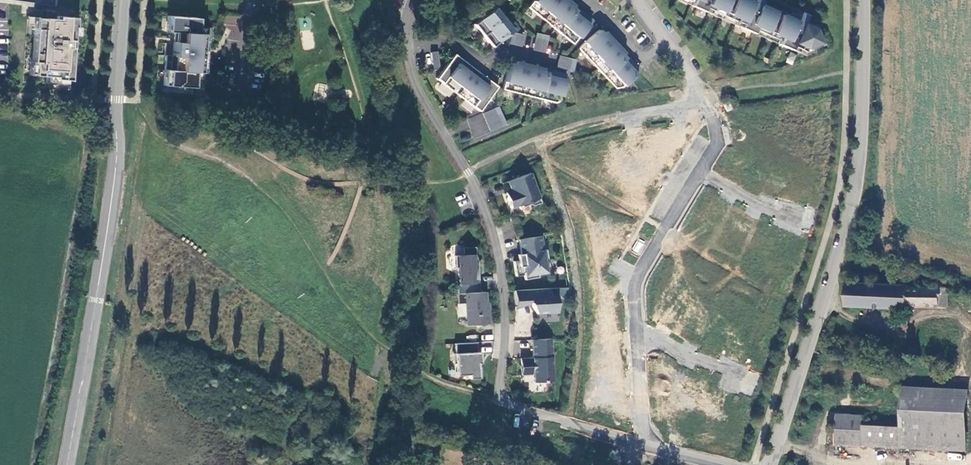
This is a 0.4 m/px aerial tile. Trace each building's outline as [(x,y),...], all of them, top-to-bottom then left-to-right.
[(591,23),(587,20),(589,17),(577,8),(575,10),(572,8),(574,5),(567,0),(534,0),(528,7),(573,44),(591,23)] [(799,49),(804,51),(823,44),(816,26),(803,20),(801,26),(794,23),(797,18),(759,1),(757,6),(750,4),(752,0),(687,0),(691,2),(689,5),(703,11),(704,8),(741,24),(739,27),(753,33),(755,30),(779,40),(777,44),(791,50),(792,46),(799,49)] [(493,7),(473,24),(492,46),(512,30),(493,7)] [(703,11),(739,27),(741,24),(704,8),(703,11)] [(32,16),(31,26),(37,26),(38,17),(49,18),(50,11),(46,10),(45,17),(32,16)] [(72,47),(72,41),(76,41),(77,27),(78,27),(78,17),(61,16),(61,12),(50,11),(49,18),(38,17),(37,26),(37,29),(39,29),(37,62),(39,62),(38,75),(51,76),(50,83),(70,85),(73,85),(74,72),(75,47),(72,47)] [(801,26),(803,20),(805,15),(802,13),(802,14),(799,13),(797,18),(794,23),(801,26)] [(172,56),(164,55),(164,56),(162,93),(203,95),(203,90),(192,89),(192,87),(193,80),(204,80),(207,34),(196,33),(197,18),(195,18),(167,16),(166,32),(174,32),(172,56)] [(598,30),(578,48),(615,88),(622,87),(638,72),(635,69),(637,67),(627,56),(624,58),(622,55),(624,53),(603,31),(601,33),(598,30)] [(753,33),(777,44),(779,40),(755,30),(753,33)] [(512,32),(511,34),(508,43),(521,46),(524,35),(512,32)] [(532,49),(544,52),(548,35),(535,33),(532,49)] [(437,52),(430,53),(432,70),(439,69),(437,52)] [(790,52),(786,62),(792,64),(796,54),(790,52)] [(454,54),(436,78),(479,111),(497,87),(491,82),(489,84),(486,82),(487,80),(464,61),(462,64),(459,61),(461,59),(454,54)] [(568,71),(571,58),(559,55),(556,68),(568,71)] [(555,103),(560,101),(566,77),(561,76),(562,73),(547,69),(546,72),(543,71),(543,68),(514,61),(513,64),(509,63),(502,90),(555,103)] [(192,89),(203,90),(204,80),(193,80),(192,87),(192,89)] [(728,101),(723,103),(727,111),(732,109),(728,101)] [(498,106),(482,113),(489,131),(506,124),(498,106)] [(541,203),(531,173),(503,183),(506,192),(505,192),(505,193),(509,192),(510,196),(507,197),(511,208),(521,204),(522,207),(530,204),(533,205),(541,203)] [(521,260),(517,260),(513,261),(515,276),(524,275),(524,280),(538,277),(538,274),(546,272),(549,268),(546,249),(543,250),(540,236),(518,239),(520,253),(521,260)] [(458,284),(479,283),(478,263),(476,263),(475,247),(462,248),(462,255),(455,255),(455,268),(458,268),(458,284)] [(948,307),(949,287),(848,282),(847,305),(908,308),(909,304),(948,307)] [(529,302),(536,313),(557,312),(556,296),(550,296),(549,288),(514,290),(514,307),(529,302)] [(485,292),(456,293),(457,304),(465,303),(466,325),(489,324),(488,307),(486,308),(485,292)] [(551,338),(531,339),(532,358),(520,358),(521,375),(533,374),(533,382),(553,381),(551,338)] [(468,379),(481,378),(480,367),(477,367),(477,363),(480,363),(479,352),(477,352),(476,342),(454,343),(454,353),(452,353),(453,364),(455,363),(456,375),(468,375),(468,379)] [(901,428),(900,448),(922,450),(924,411),(924,395),(902,395),(901,428)] [(968,398),(924,395),(924,411),(967,413),(968,398)] [(965,452),(967,413),(924,411),(922,450),(965,452)] [(863,446),(863,426),(864,417),(836,415),(834,444),(863,446)] [(901,428),(863,426),(863,446),(900,448),(901,428)]
